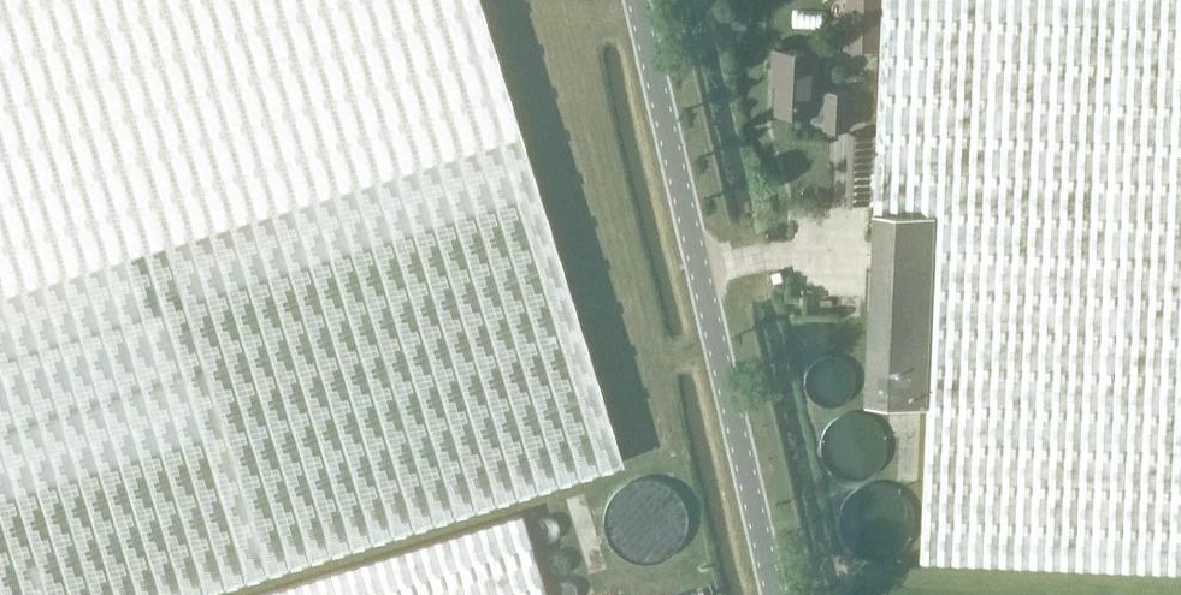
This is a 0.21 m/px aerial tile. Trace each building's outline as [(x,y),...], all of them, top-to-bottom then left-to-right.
[(624,455),(482,0),(0,0),(0,594),(174,594),(624,455)] [(880,47),(882,0),(846,0),(844,46),(880,47)] [(922,560),(1051,566),(1180,571),(1180,0),(884,0),(882,38),(878,132),(875,203),(872,269),(866,403),(928,406),(922,560)] [(774,49),(772,83),(777,83),(776,109),(814,111),(814,118),(826,119),(825,128),(850,129),(851,93),(818,91),(819,51),(774,49)] [(850,131),(847,201),(875,203),(878,132),(850,131)] [(849,381),(849,380),(847,371),(843,365),(838,361),(830,358),(822,358),(816,361),(813,363),(809,367),(807,371),(805,379),(806,383),(807,388),(811,395),(817,399),(824,401),(830,401),(835,400),(841,396),(845,392),(847,389),(849,381)] [(882,443),(882,442),(881,432),(878,425),(874,421),(870,417),(865,414),(859,411),(853,410),(847,410),(841,411),(836,413),(828,419),(824,424),(821,429),(819,435),(818,441),(819,448),(820,453),(822,458),(826,464),(832,469),(837,472),(842,473),(848,474),(855,474),(862,472),(868,469),(873,465),(877,459),(880,455),(882,448),(882,443)] [(681,517),(681,516),(681,509),(679,501),(674,493),(669,487),(662,481),(654,477),(646,476),(639,475),(628,478),(620,481),(612,487),(607,493),(603,501),(601,509),(600,516),(601,523),(603,530),(607,538),(612,544),(618,549),(627,554),(639,556),(648,556),(655,554),(661,551),(668,545),(675,538),(678,532),(680,525),(681,517)] [(908,519),(908,518),(907,510),(905,503),(900,495),(897,492),(892,487),(885,484),(878,482),(871,481),(865,482),(857,484),(851,487),(844,493),(840,498),(837,504),(835,511),(834,518),(835,525),(837,532),(840,538),(844,543),(849,548),(856,552),(868,555),(877,554),(884,553),(891,549),(896,545),(901,540),(905,532),(907,526),(908,519)] [(524,514),(257,594),(549,594),(524,514)]
